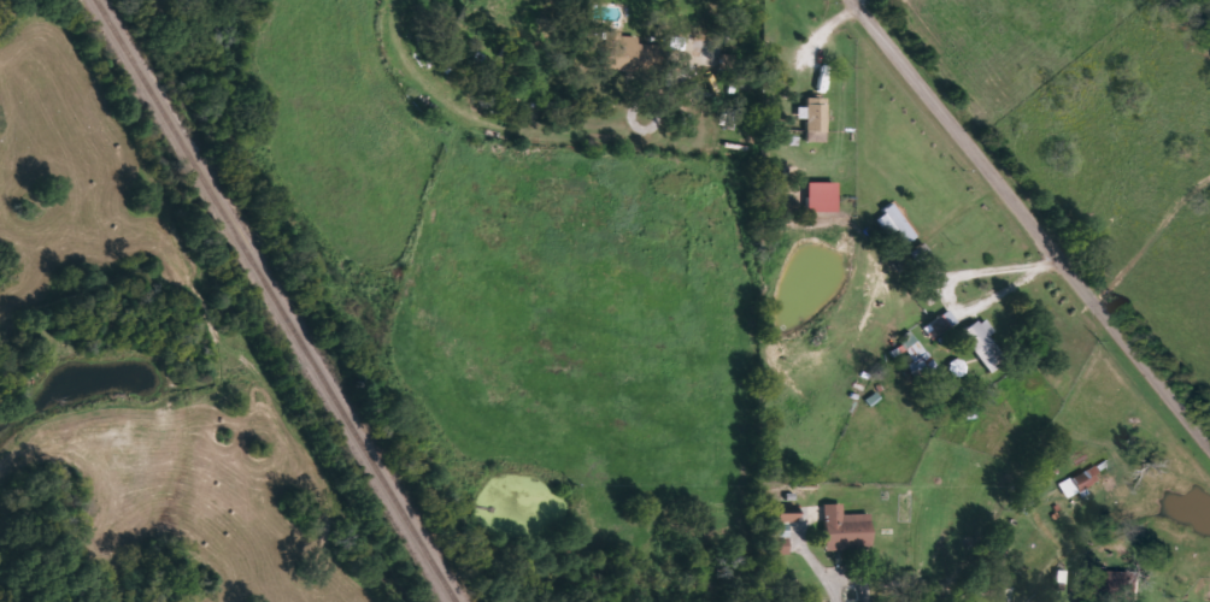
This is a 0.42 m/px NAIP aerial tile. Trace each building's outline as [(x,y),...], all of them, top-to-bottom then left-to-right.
[(638,44),(639,36),(607,34),(605,68),(659,71),(660,46),(638,44)] [(827,143),(828,99),(808,99),(808,108),(800,108),(800,119),(808,120),(807,143),(827,143)] [(808,213),(838,213),(839,184),(809,183),(808,213)] [(877,217),(888,237),(898,232),(905,245),(916,239),(898,206),(877,217)] [(926,328),(934,342),(953,329),(945,316),(926,328)] [(1012,357),(983,319),(962,335),(991,372),(1012,357)] [(893,351),(901,361),(909,355),(915,362),(908,367),(921,385),(941,369),(914,334),(893,351)] [(1060,485),(1067,499),(1102,481),(1095,467),(1060,485)] [(825,505),(827,550),(873,548),(872,514),(844,515),(844,504),(825,505)] [(799,513),(777,512),(777,522),(799,523),(799,513)] [(790,554),(790,524),(771,525),(772,555),(790,554)] [(1074,599),(1138,601),(1139,573),(1115,572),(1115,584),(1095,584),(1096,571),(1075,570),(1074,599)]
